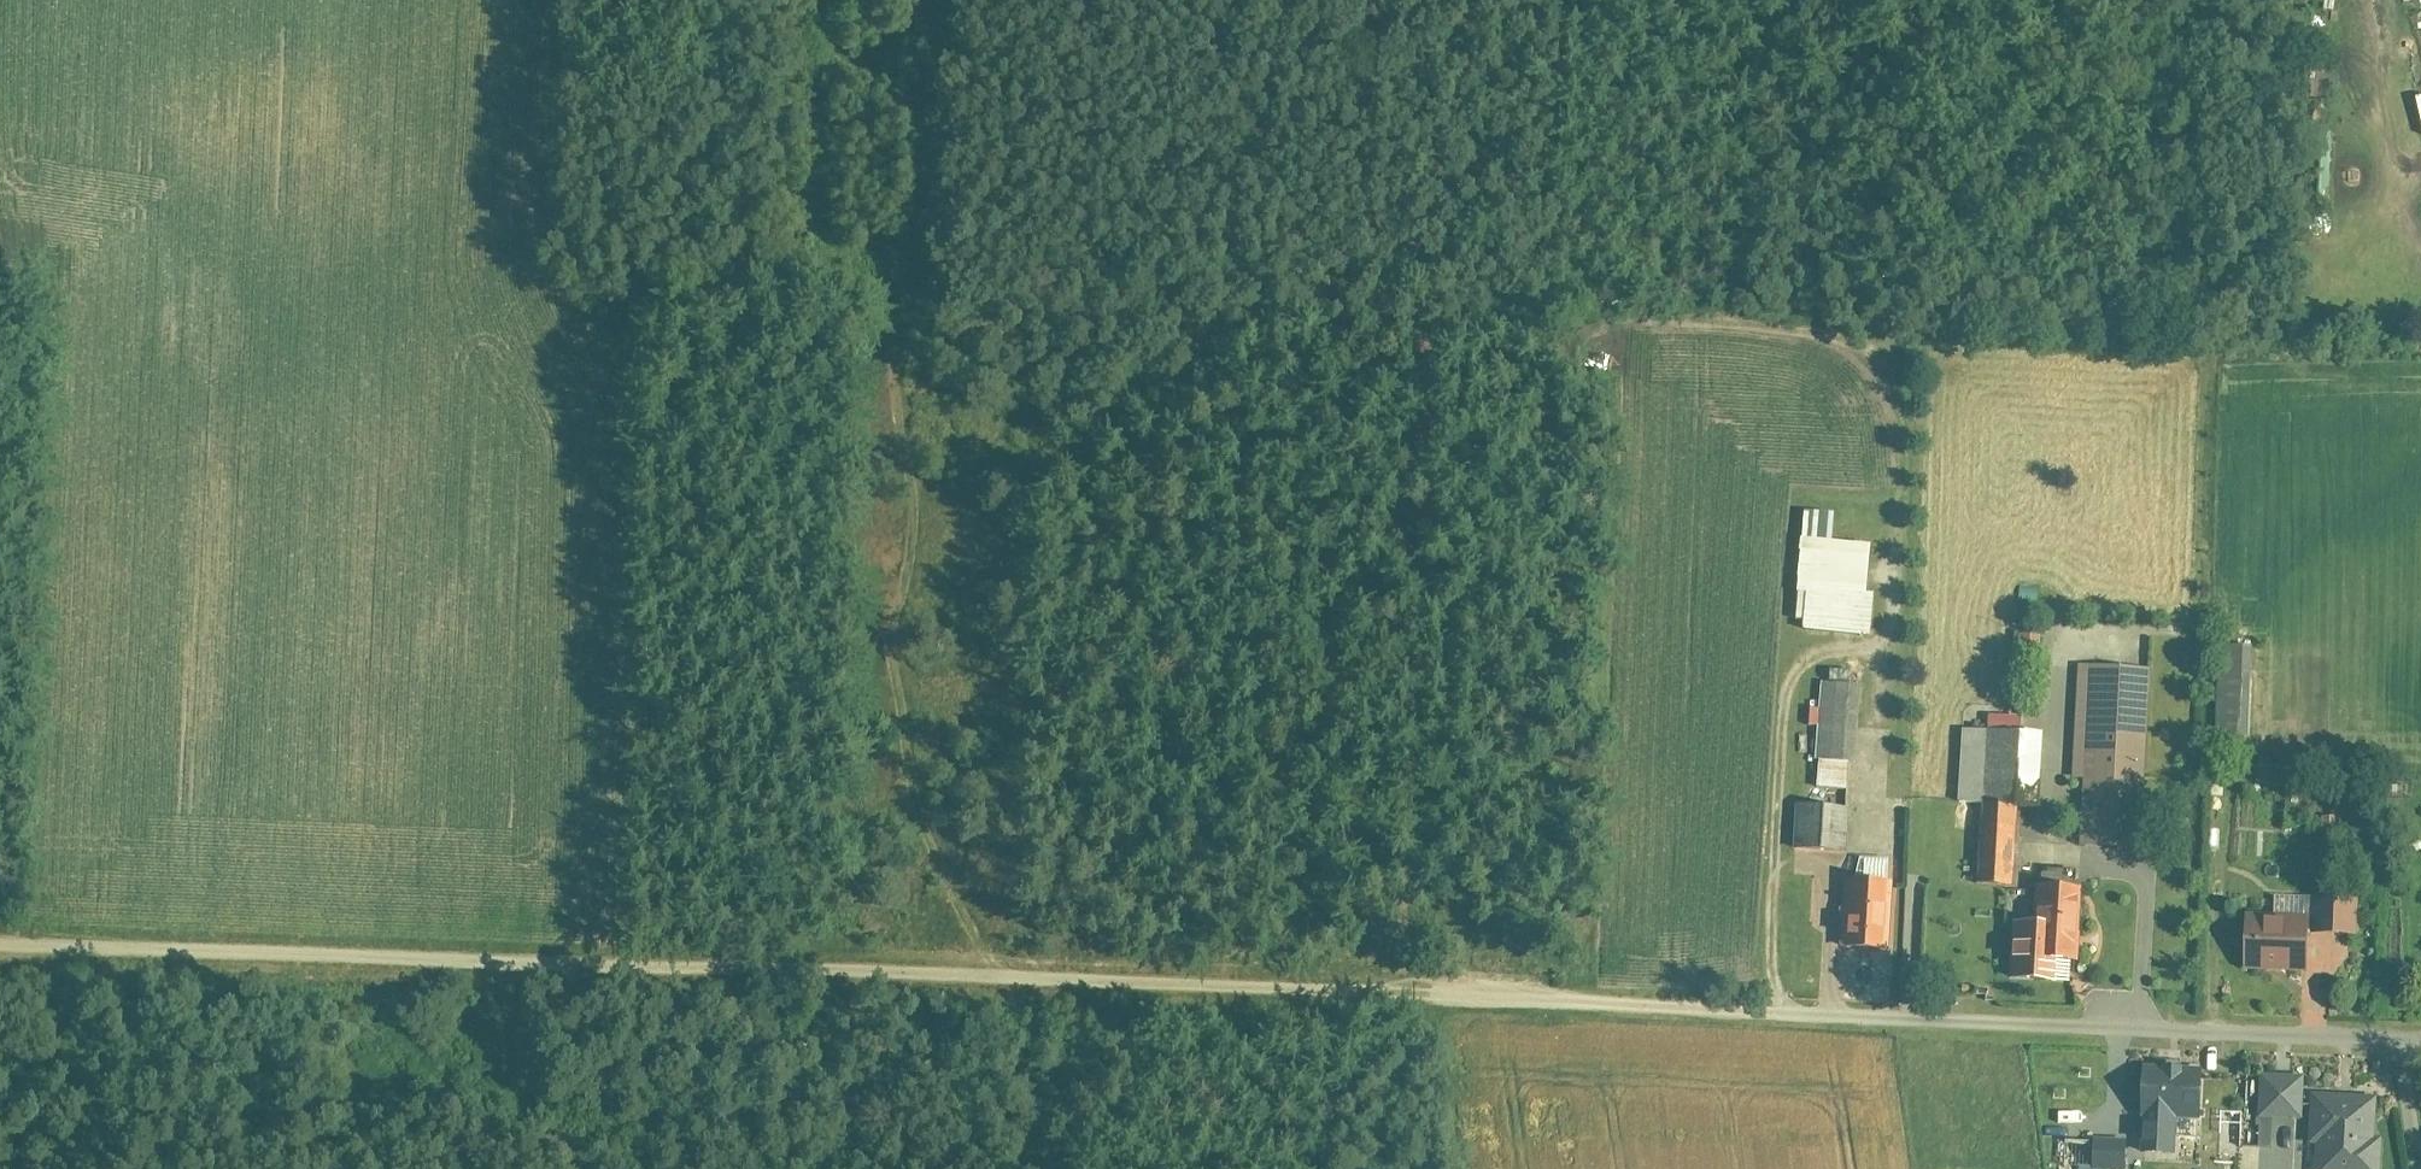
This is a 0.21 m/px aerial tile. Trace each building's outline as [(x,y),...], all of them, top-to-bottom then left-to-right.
[(1796,538),(1796,632),(1864,632),(1865,538),(1796,538)] [(2219,649),(2218,740),(2250,740),(2251,649),(2219,649)] [(2061,788),(2082,790),(2078,844),(2135,848),(2147,680),(2069,675),(2061,788)] [(1816,684),(1816,762),(1853,762),(1854,684),(1816,684)] [(2002,889),(2006,810),(2031,811),(2035,738),(2011,737),(2011,736),(1959,733),(1951,886),(2002,889)] [(1788,805),(1790,853),(1846,851),(1844,802),(1788,805)] [(1833,882),(1837,950),(1887,946),(1882,879),(1833,882)] [(2051,984),(2052,947),(2068,947),(2069,905),(2052,905),(2052,883),(2030,883),(2030,920),(2007,920),(2006,983),(2051,984)] [(2342,934),(2340,887),(2271,890),(2272,917),(2307,915),(2308,935),(2342,934)] [(2234,929),(2234,969),(2299,969),(2299,929),(2234,929)] [(2150,1065),(2147,1109),(2154,1110),(2184,1111),(2200,1112),(2203,1068),(2150,1065)] [(2264,1074),(2264,1116),(2307,1116),(2307,1075),(2264,1074)] [(2313,1168),(2382,1168),(2384,1093),(2315,1092),(2313,1168)] [(2154,1110),(2151,1149),(2181,1151),(2184,1111),(2154,1110)] [(2134,1138),(2102,1136),(2101,1164),(2132,1166),(2134,1138)]
